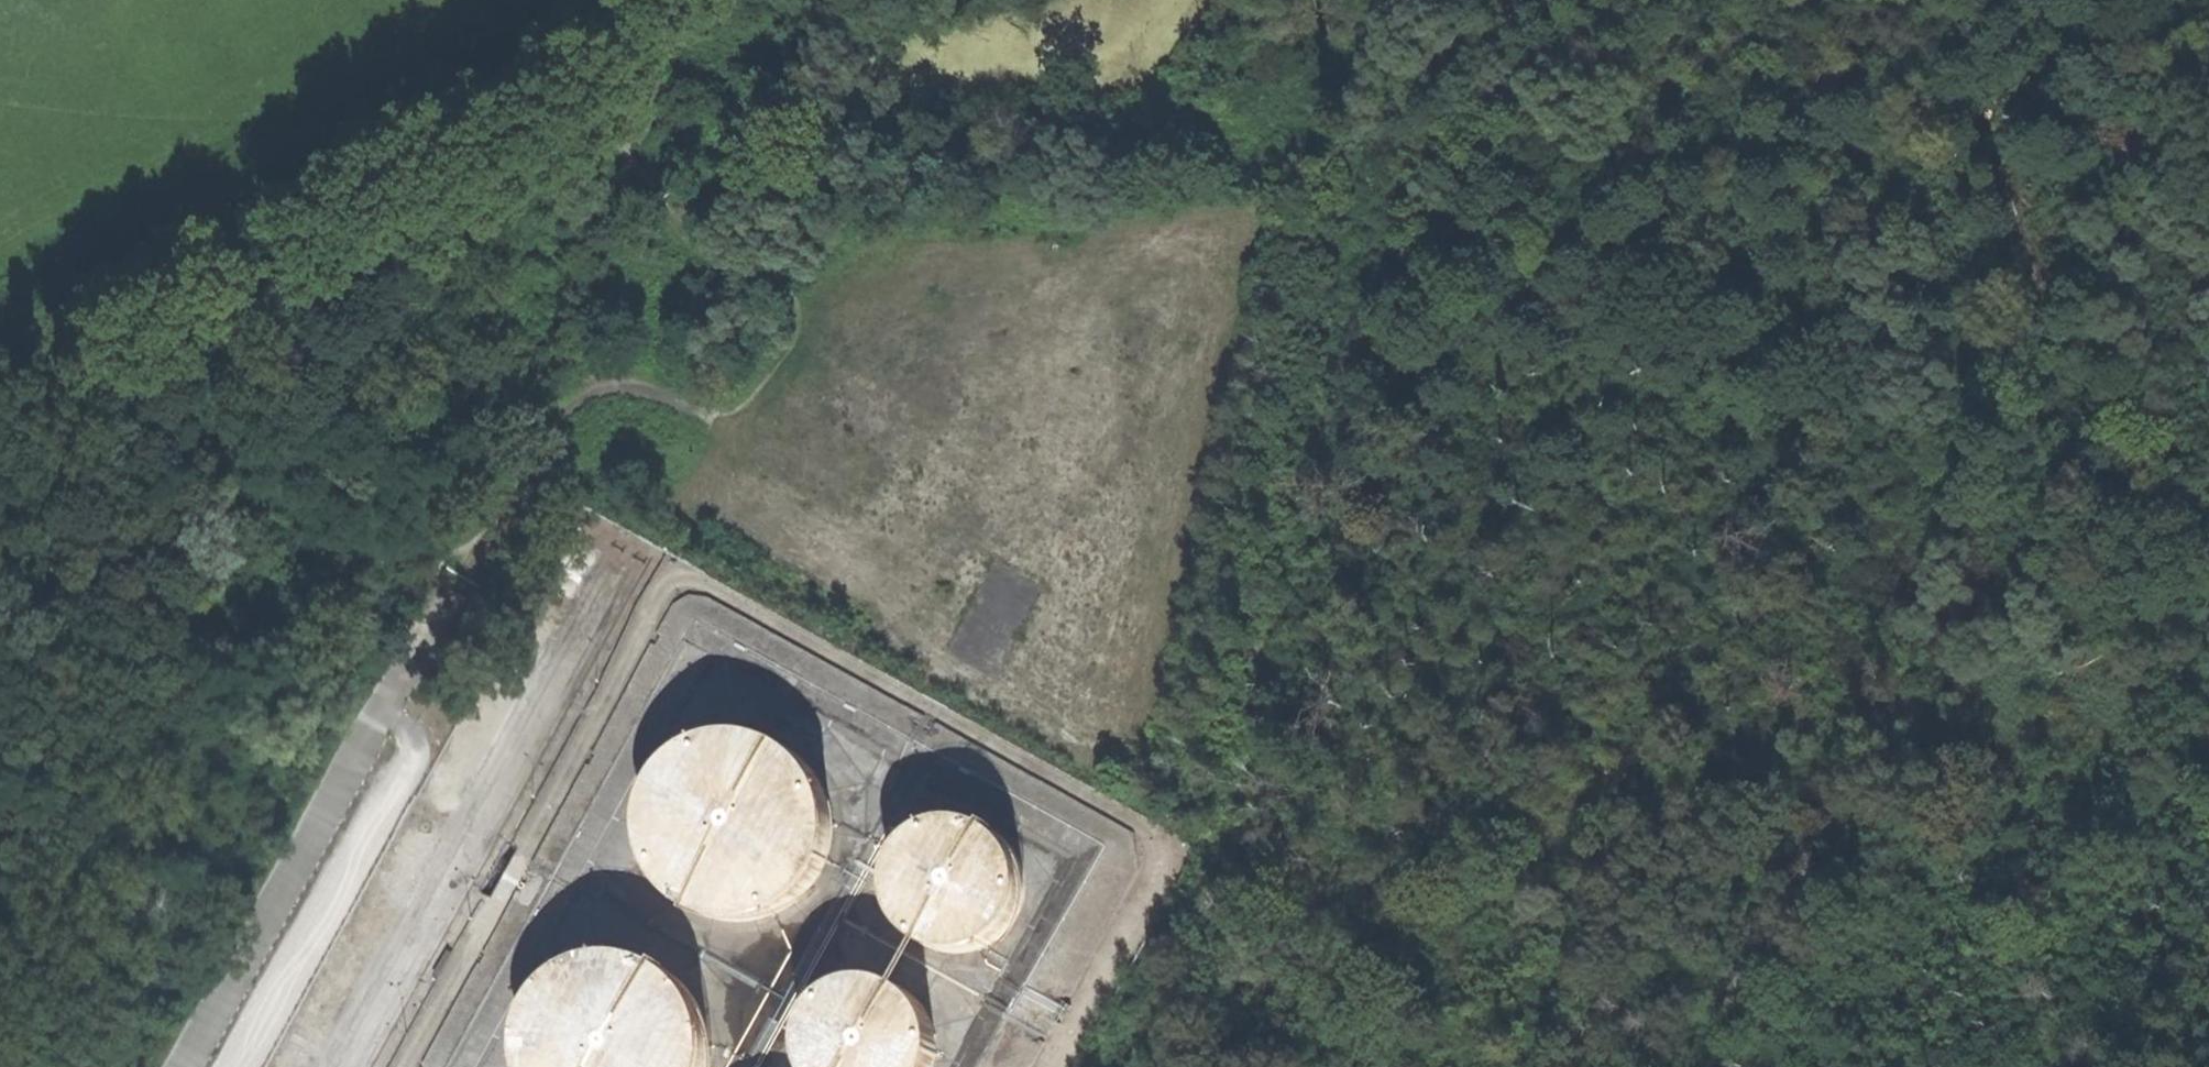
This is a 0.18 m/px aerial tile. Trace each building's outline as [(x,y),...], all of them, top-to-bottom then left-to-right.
[(805,893),(823,866),(831,834),(827,801),(812,772),(788,749),(758,736),(725,734),(694,743),(667,763),(650,787),(641,816),(642,846),(652,874),(670,897),(695,914),(723,923),(753,922),(781,912),(805,893)] [(984,944),(998,933),(1008,919),(1015,900),(1017,886),(1014,869),(1007,852),(998,839),(986,829),(970,821),(951,818),(930,820),(911,828),(899,839),(888,853),(881,871),(879,886),(881,901),(887,918),(898,933),(908,942),(926,951),(951,955),(968,952),(984,944)] [(706,1059),(702,1027),(688,997),(664,975),(634,961),(601,959),(569,969),(543,988),(526,1012),(517,1041),(518,1066),(704,1066),(706,1059)] [(930,1061),(931,1047),(929,1030),(922,1013),(913,1000),(901,990),(885,982),(866,979),(845,981),(826,989),(814,1000),(803,1014),(796,1032),(794,1047),(796,1062),(798,1066),(928,1066),(930,1061)]
